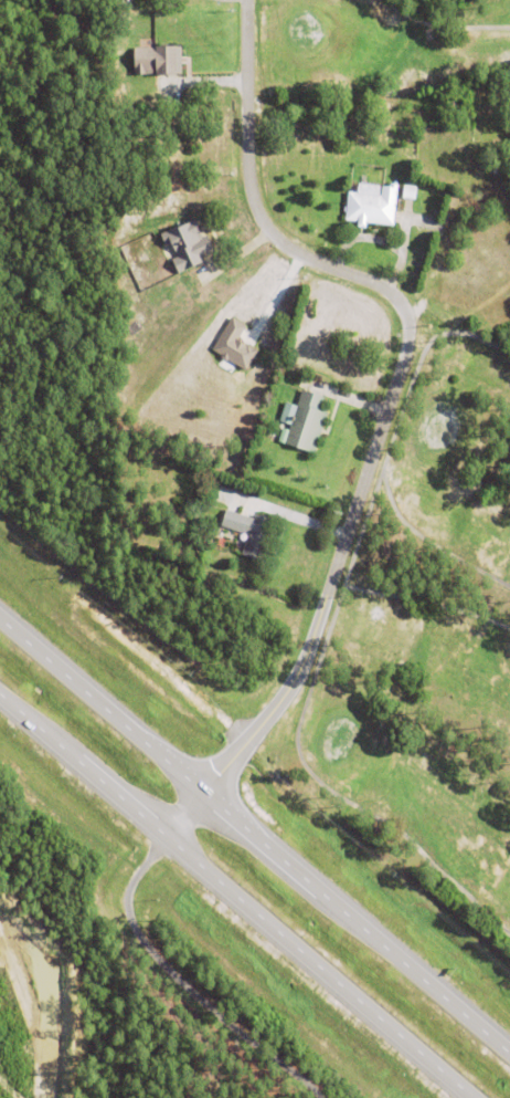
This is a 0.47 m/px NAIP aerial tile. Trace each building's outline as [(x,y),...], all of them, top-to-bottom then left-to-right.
[(134,48),(153,48),(153,43),(181,43),(181,70),(135,72),(134,48)] [(366,223),(365,229),(357,228),(358,222),(344,221),(349,188),(380,191),(381,182),(391,184),(391,180),(397,181),(393,227),(366,223)] [(402,199),(405,184),(416,186),(414,201),(402,199)] [(208,237),(214,251),(200,258),(202,263),(178,275),(171,260),(177,258),(170,243),(166,245),(160,236),(178,227),(178,228),(193,220),(202,239),(208,237)] [(245,344),(257,352),(245,372),(211,351),(231,317),(246,326),(237,341),(245,346),(245,344)] [(284,446),(301,390),(325,398),(320,411),(327,414),(314,454),(284,446)] [(225,490),(233,492),(232,496),(214,491),(216,487),(217,487),(219,485),(225,488),(225,490)] [(275,535),(273,544),(269,543),(266,554),(268,555),(265,564),(264,563),(264,564),(241,556),(247,535),(220,526),(225,511),(253,520),(254,515),(272,521),(267,532),(275,535)]
